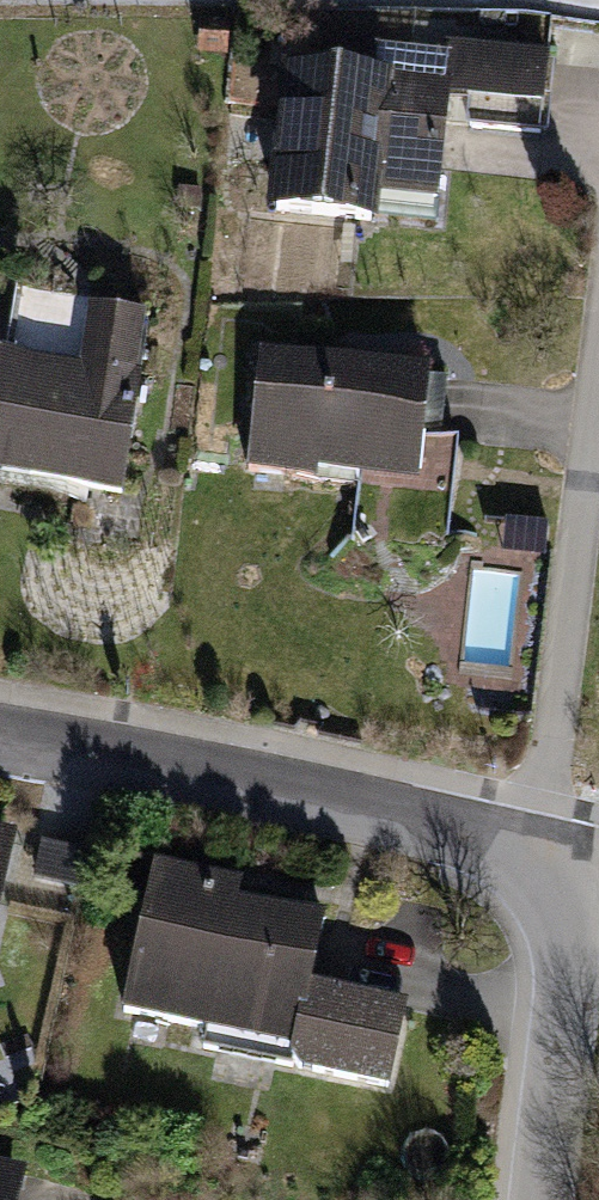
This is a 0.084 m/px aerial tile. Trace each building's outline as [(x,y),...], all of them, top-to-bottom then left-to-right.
[(343,71),(283,64),(267,214),(378,225),(381,199),(437,205),(449,102),(454,54),(346,42),(343,71)] [(455,42),(454,54),(449,102),(543,110),(548,50),(455,42)] [(202,189),(179,187),(177,207),(200,209),(202,189)] [(17,287),(0,391),(0,475),(117,494),(147,308),(17,287)] [(429,368),(260,351),(248,473),(362,484),(357,531),(448,540),(459,440),(422,436),(429,368)] [(548,524),(507,520),(504,555),(544,560),(548,524)] [(0,833),(0,895),(13,836),(0,833)] [(100,856),(42,843),(34,879),(92,892),(100,856)] [(243,879),(154,861),(122,1017),(291,1051),(305,985),(319,915),(239,899),(243,879)] [(405,1008),(305,985),(291,1051),(303,1075),(391,1092),(405,1008)] [(0,1166),(0,1199),(20,1199),(26,1172),(0,1166)]
